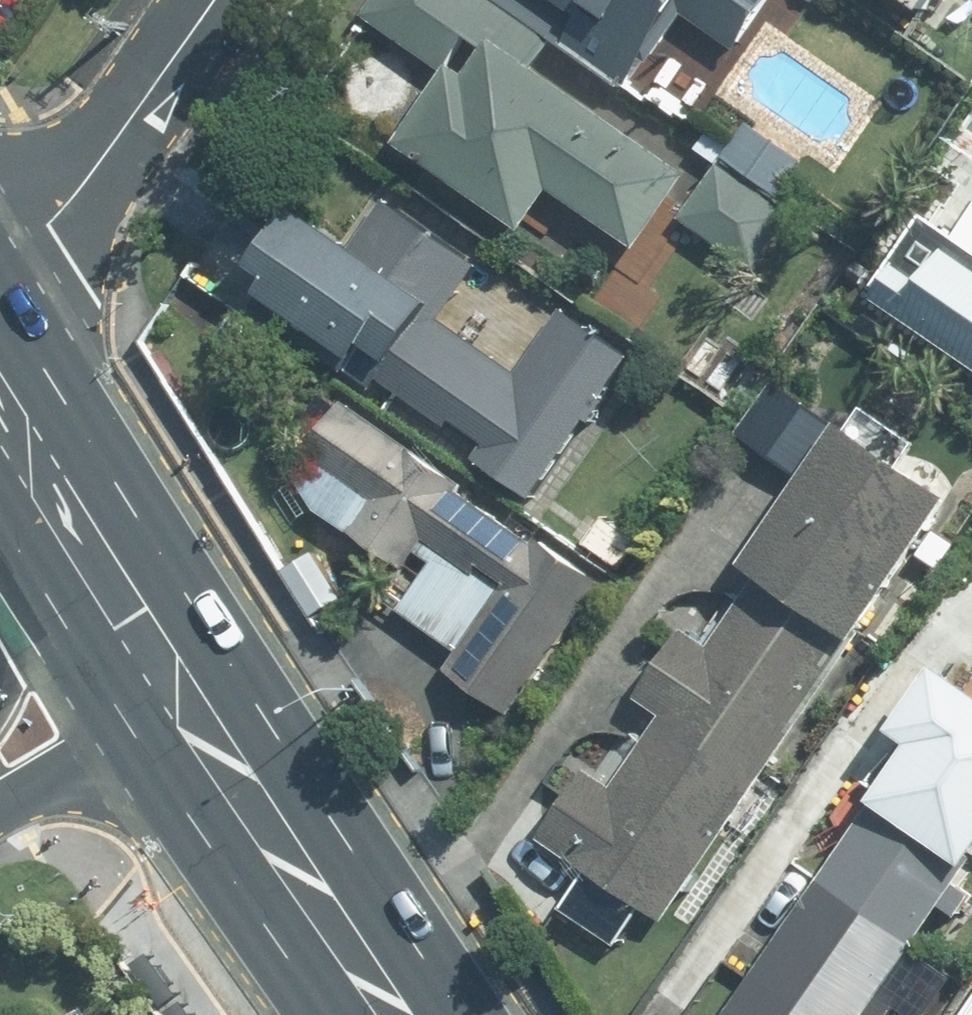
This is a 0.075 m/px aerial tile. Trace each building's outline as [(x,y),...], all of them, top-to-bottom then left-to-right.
[(363,32),(433,79),(392,137),(510,218),(532,186),(633,255),(684,181),(532,77),(545,59),(459,0),(385,0),(363,32)] [(613,83),(669,0),(490,0),(613,83)] [(726,33),(749,0),(676,0),(726,33)] [(927,32),(949,0),(879,0),(927,32)] [(796,165),(743,127),(677,221),(750,273),(791,215),(771,200),(796,165)] [(474,266),(382,204),(286,345),(531,510),(633,361),(555,309),(510,376),(435,325),(474,266)] [(927,219),(869,318),(971,378),(971,245),(927,219)] [(585,583),(329,419),(291,477),(314,535),(370,571),(398,528),(487,585),(422,686),(490,730),(585,583)] [(945,504),(836,430),(738,572),(848,646),(945,504)] [(309,551),(276,574),(307,621),(341,599),(309,551)] [(848,646),(738,572),(641,714),(750,788),(848,646)] [(934,686),(868,784),(971,853),(971,711),(934,686)] [(750,788),(641,714),(543,856),(652,930),(750,788)] [(868,784),(802,881),(913,955),(971,868),(971,853),(868,784)] [(802,881),(736,979),(790,1014),(873,1014),(913,955),(802,881)] [(143,957),(127,968),(156,1011),(173,1000),(143,957)] [(736,979),(712,1014),(790,1014),(736,979)] [(164,1014),(186,1014),(178,1004),(164,1014)]
